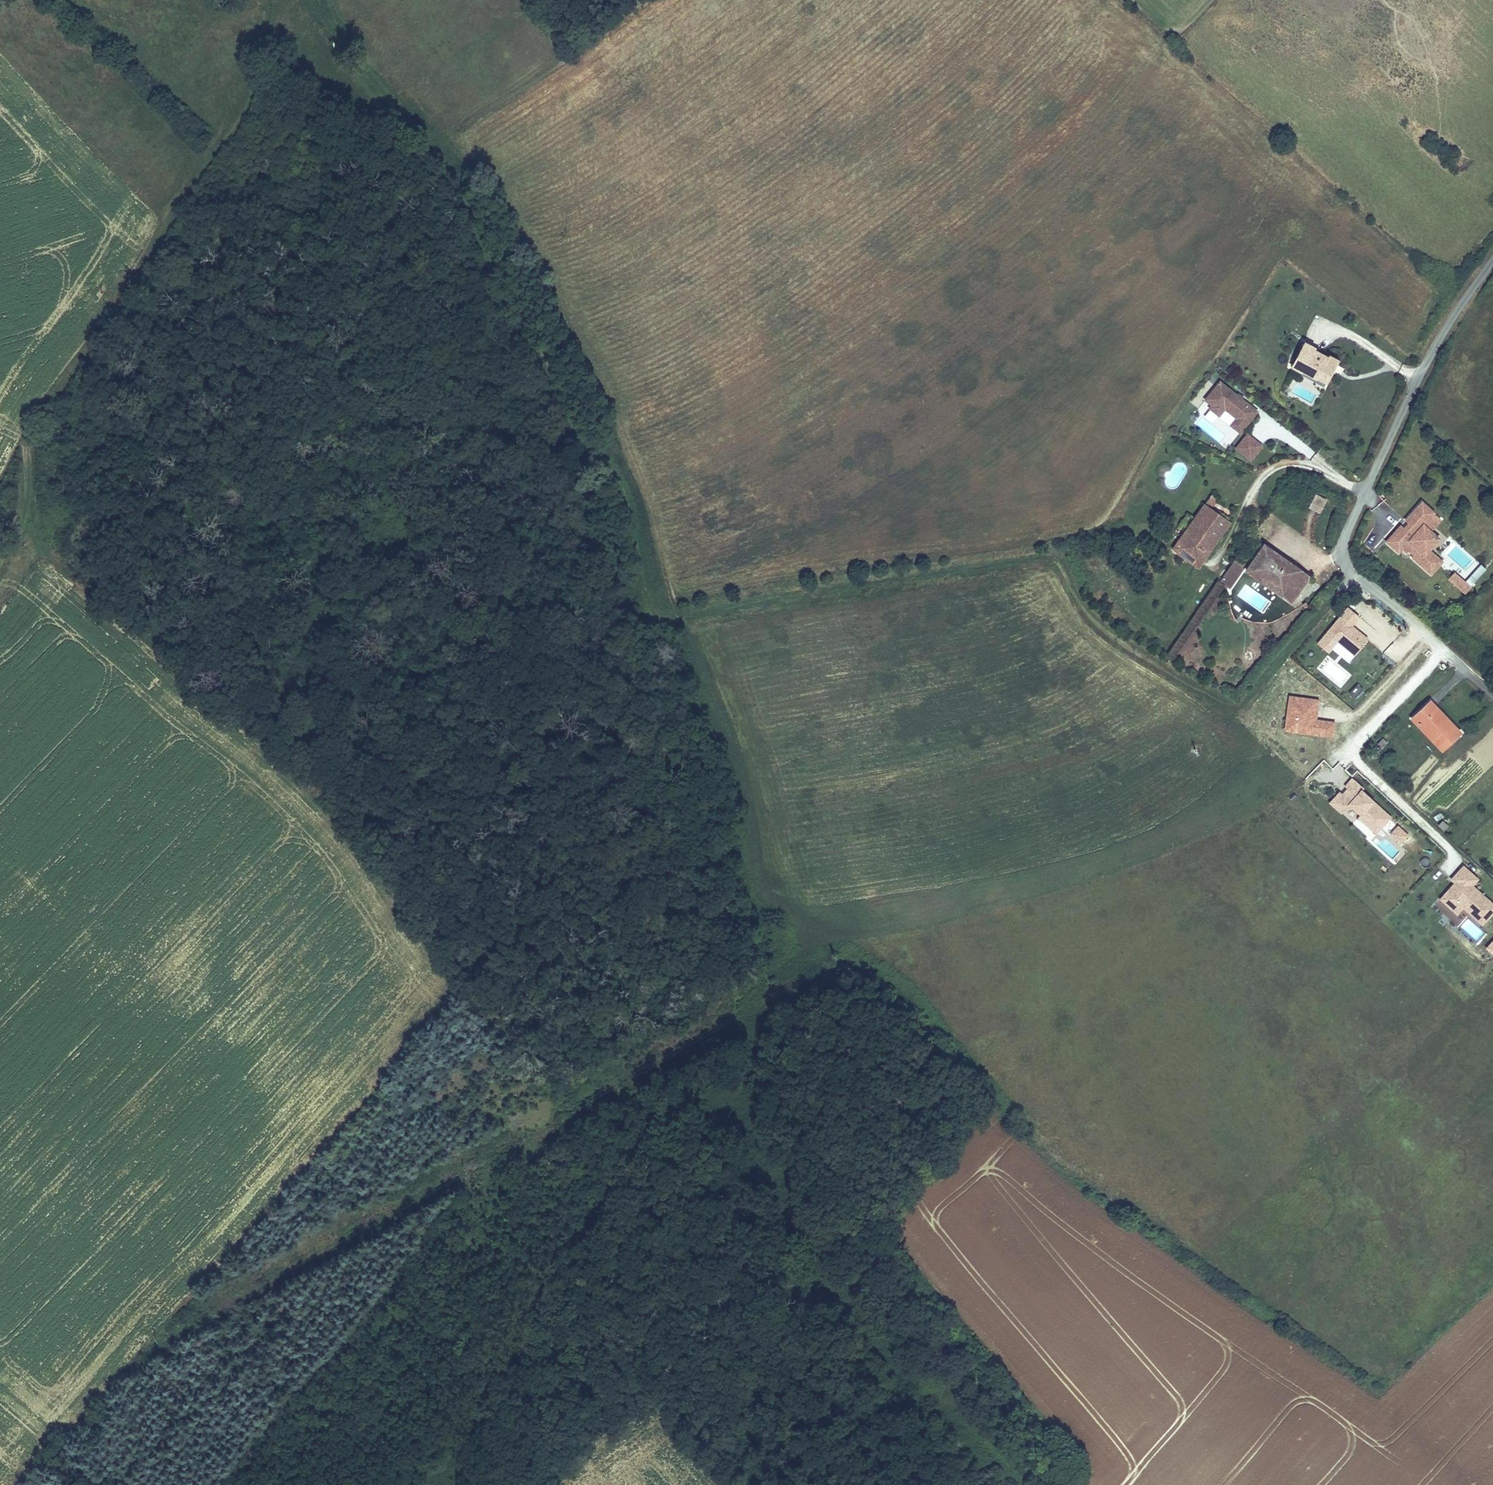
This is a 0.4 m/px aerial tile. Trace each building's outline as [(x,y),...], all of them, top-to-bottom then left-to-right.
[(1340,361),(1304,343),(1291,371),(1328,389),(1340,361)] [(1258,410),(1219,382),(1204,400),(1242,434),(1258,410)] [(1262,445),(1247,434),(1235,450),(1250,461),(1262,445)] [(1291,437),(1287,446),(1311,458),(1316,449),(1291,437)] [(1313,493),(1307,508),(1319,513),(1325,499),(1313,493)] [(1211,494),(1205,503),(1180,537),(1207,557),(1233,522),(1212,507),(1218,499),(1211,494)] [(1434,514),(1421,503),(1405,522),(1410,527),(1406,532),(1400,527),(1386,543),(1398,554),(1402,550),(1406,554),(1408,552),(1413,556),(1411,558),(1430,575),(1441,563),(1428,551),(1438,540),(1430,532),(1423,526),(1434,514)] [(1423,526),(1430,532),(1440,520),(1434,514),(1423,526)] [(1199,568),(1207,557),(1180,537),(1172,548),(1199,568)] [(1300,568),(1264,543),(1246,570),(1281,595),(1300,568)] [(1453,557),(1461,564),(1447,581),(1463,594),(1484,569),(1460,549),(1453,557)] [(1300,568),(1281,595),(1290,601),(1309,574),(1300,568)] [(1345,604),(1314,642),(1328,653),(1336,643),(1353,656),(1368,638),(1352,626),(1360,616),(1345,604)] [(1430,700),(1410,719),(1442,752),(1461,733),(1430,700)] [(1382,738),(1376,743),(1381,749),(1387,743),(1382,738)] [(1392,818),(1351,778),(1329,802),(1343,814),(1348,809),(1378,836),(1392,818)] [(1438,825),(1443,831),(1448,826),(1442,821),(1438,825)] [(1397,824),(1388,834),(1400,845),(1409,835),(1397,824)] [(1462,866),(1438,898),(1458,917),(1464,911),(1485,927),(1492,916),(1492,904),(1473,887),(1479,880),(1462,866)]
